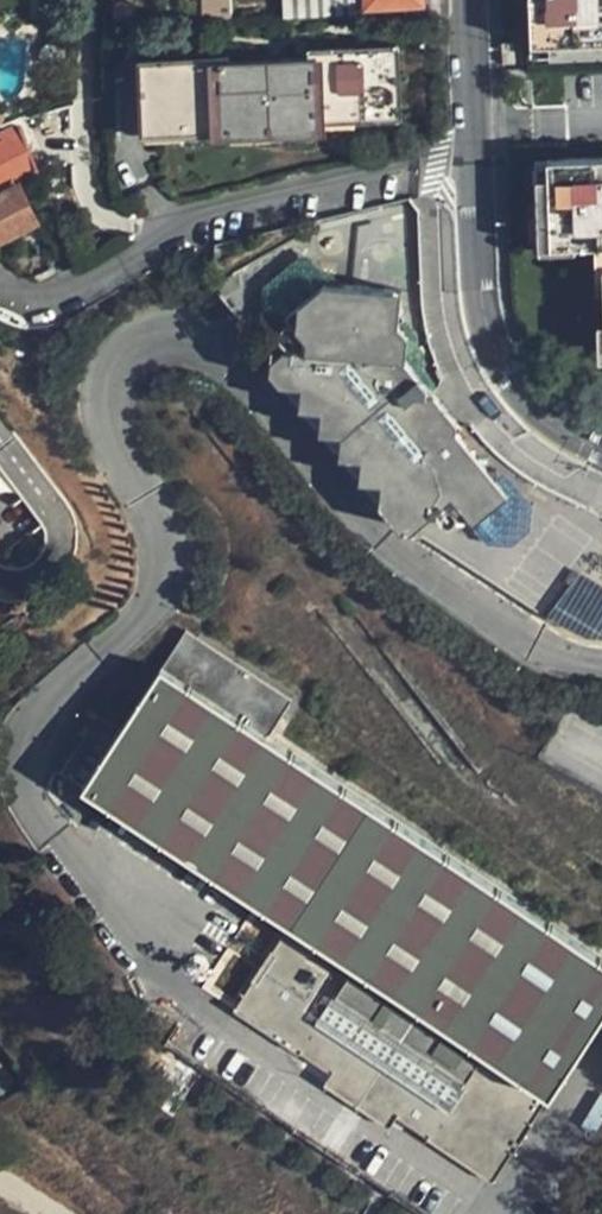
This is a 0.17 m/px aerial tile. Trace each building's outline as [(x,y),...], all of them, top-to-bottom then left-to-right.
[(233,20),(233,0),(206,0),(207,21),(233,20)] [(286,13),(355,11),(355,0),(286,0),(286,13)] [(533,41),(601,38),(601,0),(532,0),(533,41)] [(400,113),(397,44),(313,47),(314,60),(230,63),(230,59),(145,62),(147,128),(233,125),(233,131),(319,128),(319,115),(400,113)] [(38,163),(20,120),(0,128),(0,178),(38,163)] [(550,155),(552,242),(601,241),(601,154),(550,155)] [(23,184),(0,196),(0,231),(4,238),(41,219),(23,184)] [(333,269),(405,284),(407,265),(383,259),(372,245),(355,240),(332,259),(333,269)] [(295,300),(333,269),(332,259),(326,250),(307,247),(275,272),(272,290),(276,298),(295,300)] [(314,324),(300,334),(408,355),(412,332),(401,324),(405,284),(333,269),(295,300),(314,324)] [(272,344),(267,363),(342,456),(374,498),(397,526),(407,520),(412,523),(421,512),(430,518),(433,520),(436,522),(439,523),(443,522),(446,522),(450,520),(452,518),(454,517),(465,517),(489,521),(496,469),(467,464),(469,442),(455,427),(408,355),(300,334),(294,328),(272,344)] [(489,521),(465,517),(485,540),(509,544),(529,530),(534,504),(496,469),(489,521)] [(601,1015),(601,947),(159,669),(121,729),(102,717),(66,775),(320,934),(299,967),(305,971),(315,955),(334,966),(319,990),(271,960),(245,1002),(305,1040),(299,1050),(500,1176),(601,1015)] [(166,1098),(187,1067),(152,1045),(132,1076),(166,1098)]
